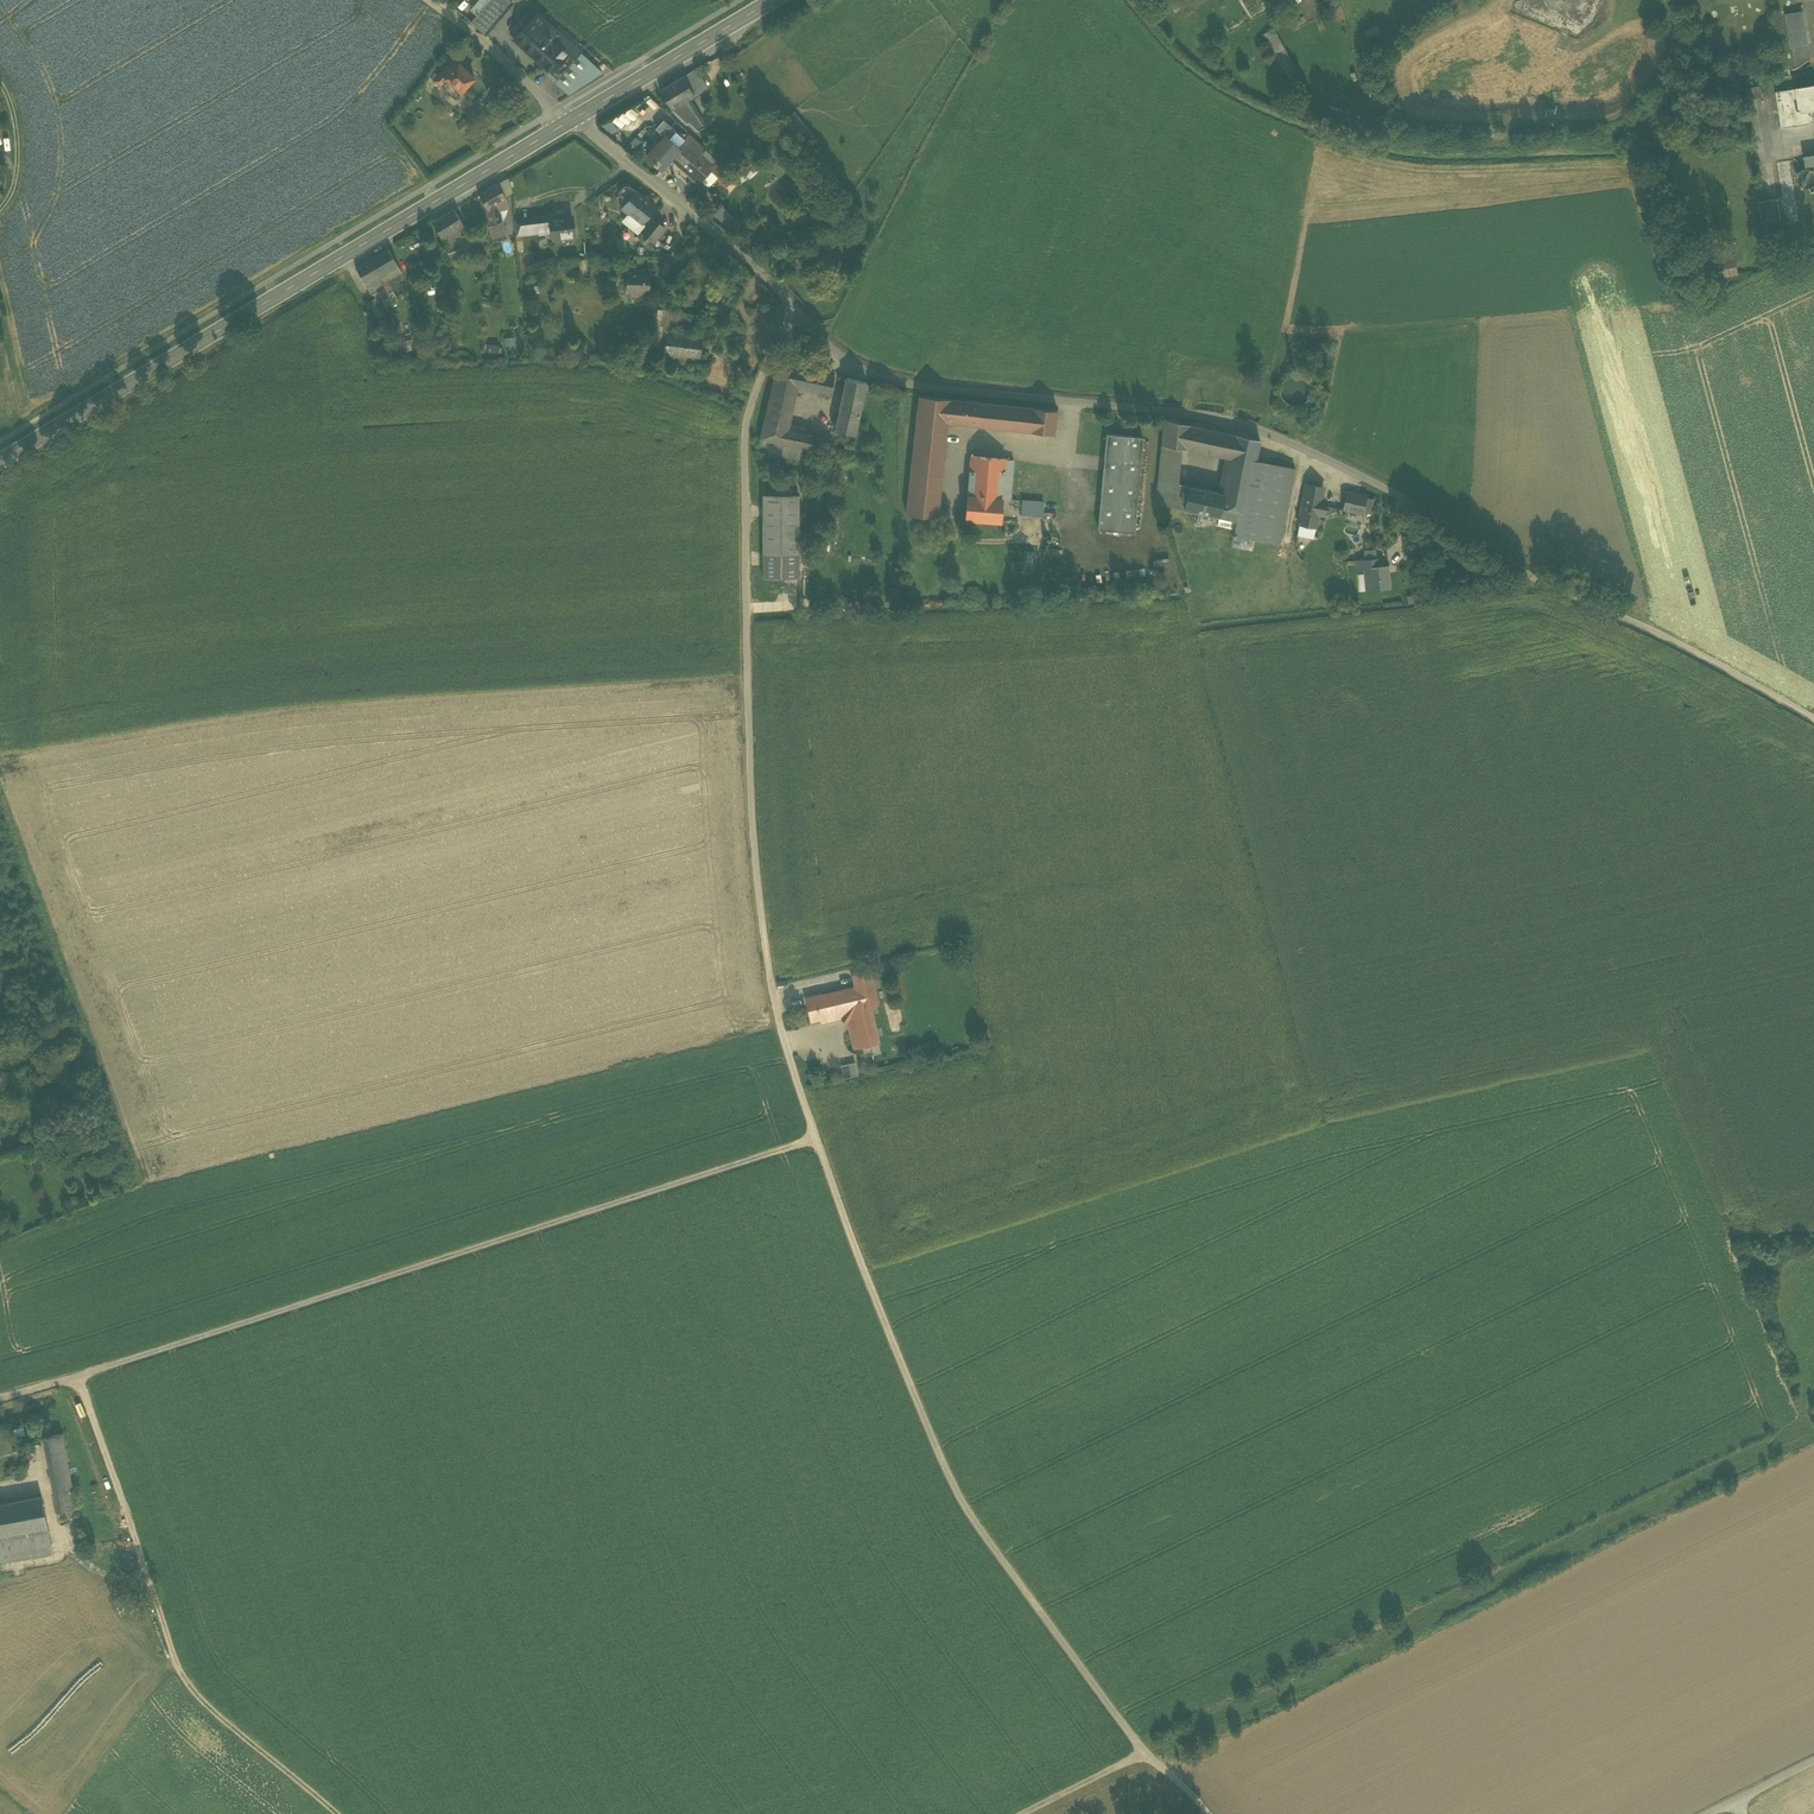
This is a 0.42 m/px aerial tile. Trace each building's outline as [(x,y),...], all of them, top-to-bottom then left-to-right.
[(490,28),(511,3),(508,0),(489,0),(476,16),(490,27),(490,28)] [(522,17),(529,23),(537,14),(529,8),(522,17)] [(1787,15),(1792,46),(1807,44),(1802,13),(1787,15)] [(563,51),(555,60),(557,58),(559,60),(562,57),(568,62),(577,50),(537,14),(529,23),(547,39),(548,37),(563,51)] [(490,27),(476,16),(471,21),(474,23),(485,33),(490,27)] [(520,18),(527,25),(529,23),(522,17),(520,18)] [(515,38),(547,68),(555,60),(563,51),(548,37),(547,39),(529,23),(527,25),(515,38)] [(1307,87),(1273,30),(1263,36),(1296,93),(1307,87)] [(547,68),(515,38),(512,42),(548,74),(551,71),(547,68)] [(580,52),(577,50),(568,62),(562,57),(559,60),(557,58),(555,60),(547,68),(551,71),(548,74),(563,87),(562,87),(569,93),(601,72),(580,52)] [(446,79),(462,92),(475,78),(454,59),(438,76),(434,81),(440,86),(446,79)] [(683,76),(690,89),(703,82),(695,69),(683,76)] [(660,90),(672,109),(682,103),(695,96),(690,89),(683,76),(660,90)] [(690,89),(695,96),(707,88),(703,82),(690,89)] [(1762,97),(1760,86),(1744,88),(1746,100),(1762,97)] [(1782,128),(1810,124),(1808,110),(1813,109),(1813,86),(1776,92),(1782,128)] [(511,97),(518,103),(522,99),(516,92),(511,97)] [(485,106),(495,115),(504,104),(494,96),(485,106)] [(672,109),(695,131),(701,127),(689,110),(682,103),(672,109)] [(794,112),(787,118),(804,139),(811,133),(794,112)] [(804,139),(787,118),(778,125),(795,146),(804,139)] [(671,139),(675,142),(681,136),(663,120),(656,128),(665,136),(670,140),(671,139)] [(457,126),(463,132),(469,126),(463,121),(457,126)] [(611,121),(602,126),(611,134),(618,130),(611,121)] [(683,141),(699,156),(700,155),(705,149),(689,134),(683,141)] [(661,169),(677,152),(679,149),(678,147),(670,140),(665,136),(647,155),(651,158),(650,159),(661,169)] [(683,141),(678,147),(679,149),(677,152),(679,154),(676,159),(675,160),(676,161),(690,175),(690,177),(691,179),(694,180),(696,180),(699,183),(701,181),(711,170),(718,176),(727,184),(734,177),(717,161),(712,167),(700,155),(699,156),(683,141)] [(712,167),(717,161),(705,149),(700,155),(712,167)] [(1805,157),(1807,165),(1813,164),(1813,156),(1805,157)] [(1777,163),(1787,225),(1799,223),(1799,219),(1802,219),(1801,212),(1798,212),(1796,204),(1799,203),(1799,200),(1796,201),(1795,192),(1798,192),(1797,188),(1794,189),(1793,182),(1796,181),(1795,177),(1792,178),(1791,169),(1794,169),(1794,167),(1798,166),(1797,160),(1777,163)] [(753,173),(743,162),(732,172),(741,183),(753,173)] [(1658,167),(1662,191),(1673,189),(1670,165),(1658,167)] [(1807,188),(1811,187),(1813,185),(1813,171),(1813,170),(1810,169),(1806,168),(1803,169),(1800,171),(1798,174),(1797,177),(1797,180),(1798,183),(1801,186),(1804,188),(1807,188)] [(711,170),(701,181),(708,188),(716,179),(718,176),(711,170)] [(724,188),(727,184),(718,176),(716,179),(724,188)] [(501,219),(500,212),(499,203),(508,197),(499,182),(479,194),(488,210),(487,210),(488,221),(501,219)] [(619,195),(626,200),(629,200),(636,191),(636,189),(629,183),(624,184),(619,190),(619,195)] [(655,207),(636,191),(629,200),(626,200),(622,205),(622,209),(627,213),(628,213),(630,213),(642,223),(655,207)] [(509,207),(508,197),(499,203),(500,212),(509,207)] [(1760,201),(1763,222),(1781,219),(1778,199),(1760,201)] [(733,216),(721,205),(713,214),(726,225),(733,216)] [(442,239),(447,249),(457,245),(453,233),(455,232),(458,237),(467,231),(464,226),(454,209),(432,222),(442,239)] [(646,226),(642,223),(630,213),(628,213),(621,222),(638,235),(641,231),(646,226)] [(552,233),(553,239),(575,236),(572,216),(565,217),(565,214),(529,219),(530,232),(539,231),(538,228),(551,226),(552,233)] [(649,238),(654,241),(665,229),(652,218),(646,226),(641,231),(649,238)] [(488,221),(491,241),(504,238),(501,219),(488,221)] [(515,220),(516,234),(530,232),(529,219),(515,220)] [(530,232),(516,234),(516,237),(539,234),(539,235),(552,233),(551,226),(538,228),(539,231),(530,232)] [(475,233),(478,240),(490,235),(487,228),(475,233)] [(645,243),(650,247),(654,241),(649,238),(645,243)] [(460,254),(457,245),(447,249),(445,249),(448,258),(460,254)] [(387,249),(368,260),(378,277),(385,273),(389,279),(397,274),(401,272),(387,249)] [(1738,274),(1735,258),(1705,263),(1707,279),(1738,274)] [(382,283),(378,277),(368,260),(356,268),(366,284),(371,281),(377,292),(384,288),(382,283)] [(626,292),(649,293),(650,271),(640,271),(640,273),(627,273),(626,292)] [(387,280),(393,290),(402,285),(397,274),(389,279),(385,273),(378,277),(382,283),(387,280)] [(384,288),(387,293),(393,290),(387,280),(382,283),(384,288)] [(759,302),(753,315),(766,320),(771,307),(759,302)] [(657,325),(665,325),(666,310),(658,310),(657,325)] [(664,355),(700,360),(703,337),(666,332),(664,355)] [(505,337),(506,349),(517,348),(516,336),(505,337)] [(760,439),(802,448),(811,450),(814,437),(814,436),(788,430),(798,387),(810,390),(814,371),(777,363),(760,439)] [(823,373),(814,371),(810,390),(818,391),(823,373)] [(834,376),(823,373),(818,391),(830,394),(834,376)] [(1287,403),(1295,406),(1302,404),(1308,398),(1310,391),(1308,383),(1302,377),(1295,375),(1287,377),(1282,383),(1280,390),(1282,398),(1287,403)] [(839,410),(860,414),(867,383),(846,378),(839,410)] [(906,514),(938,517),(944,457),(951,458),(953,435),(946,435),(948,423),(1053,434),(1057,410),(919,396),(906,514)] [(839,410),(838,418),(836,424),(835,431),(847,434),(855,435),(860,414),(839,410)] [(1188,449),(1216,455),(1221,432),(1164,419),(1161,445),(1183,449),(1188,450),(1188,449)] [(1230,434),(1221,432),(1216,455),(1225,457),(1230,434)] [(850,458),(855,435),(847,434),(842,457),(850,458)] [(1098,529),(1134,533),(1143,437),(1107,434),(1098,529)] [(1233,536),(1279,545),(1295,468),(1256,460),(1260,440),(1230,434),(1225,457),(1230,458),(1223,493),(1224,494),(1219,517),(1218,525),(1235,528),(1233,536)] [(827,440),(814,437),(811,450),(825,453),(827,440)] [(799,462),(802,448),(760,439),(758,453),(799,462)] [(1161,504),(1185,509),(1190,486),(1179,484),(1183,449),(1161,445),(1157,490),(1161,504)] [(966,519),(1000,522),(1003,493),(1006,459),(971,456),(966,519)] [(1003,493),(1011,494),(1014,459),(1006,459),(1003,493)] [(1299,524),(1316,527),(1318,514),(1323,515),(1326,501),(1321,500),(1323,488),(1307,484),(1299,524)] [(1185,509),(1219,517),(1224,494),(1223,493),(1190,486),(1185,509)] [(1343,509),(1361,513),(1364,497),(1347,493),(1343,509)] [(763,495),(763,554),(799,554),(798,495),(763,495)] [(1021,512),(1042,513),(1043,502),(1022,500),(1021,512)] [(822,531),(823,540),(834,540),(833,530),(822,531)] [(1378,538),(1366,540),(1367,548),(1379,546),(1378,538)] [(799,578),(799,554),(763,554),(763,578),(799,578)] [(1370,590),(1370,591),(1392,588),(1391,588),(1389,565),(1390,565),(1373,566),(1373,558),(1357,560),(1358,568),(1365,568),(1366,575),(1369,574),(1370,590)] [(848,1020),(854,1049),(879,1043),(870,1006),(877,1005),(869,971),(853,975),(856,988),(822,996),(822,994),(805,998),(810,1021),(820,1019),(821,1022),(843,1017),(844,1015),(849,1018),(848,1020)] [(841,1066),(844,1079),(858,1075),(855,1062),(841,1066)] [(82,1146),(85,1157),(96,1153),(93,1143),(82,1146)] [(34,1161),(36,1168),(46,1164),(43,1157),(34,1161)] [(43,1438),(57,1512),(77,1508),(63,1434),(43,1438)] [(48,1528),(42,1496),(0,1503),(0,1536),(48,1528)] [(48,1528),(0,1536),(0,1562),(52,1553),(48,1528)]
